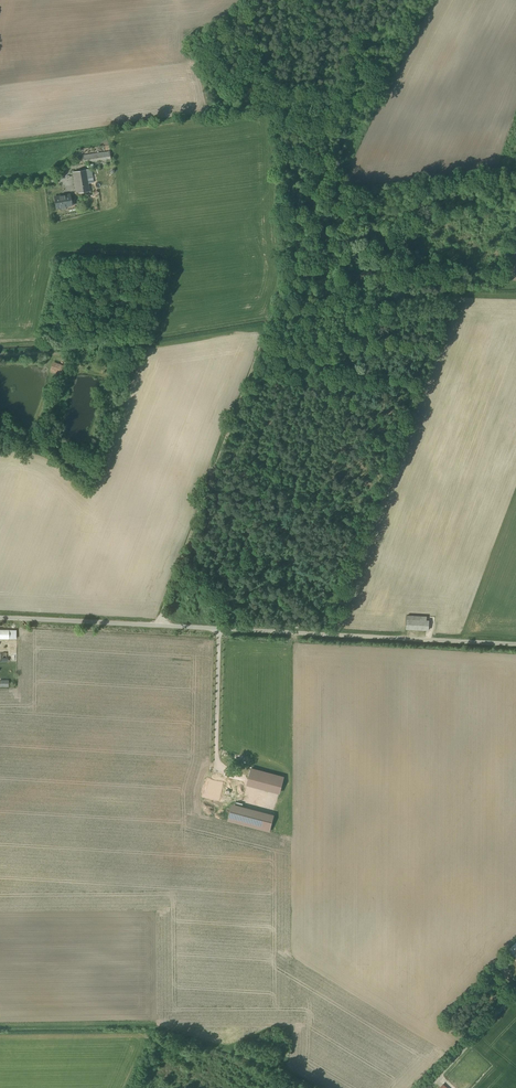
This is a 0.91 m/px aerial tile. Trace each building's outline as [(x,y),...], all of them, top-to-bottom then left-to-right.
[(110,151),(83,155),(85,162),(111,158),(110,151)] [(75,182),(88,180),(86,169),(73,172),(75,182)] [(88,180),(75,182),(76,193),(90,191),(88,180)] [(70,194),(55,197),(57,208),(72,206),(70,194)] [(406,620),(406,629),(429,630),(429,621),(406,620)] [(224,776),(222,785),(227,787),(226,790),(230,791),(230,792),(242,795),(245,782),(224,776)] [(270,782),(260,780),(255,798),(266,801),(270,782)] [(229,794),(230,792),(230,791),(226,790),(227,787),(222,785),(221,789),(216,788),(213,801),(223,804),(226,793),(229,794)] [(255,799),(242,796),(239,806),(252,810),(255,799)]
